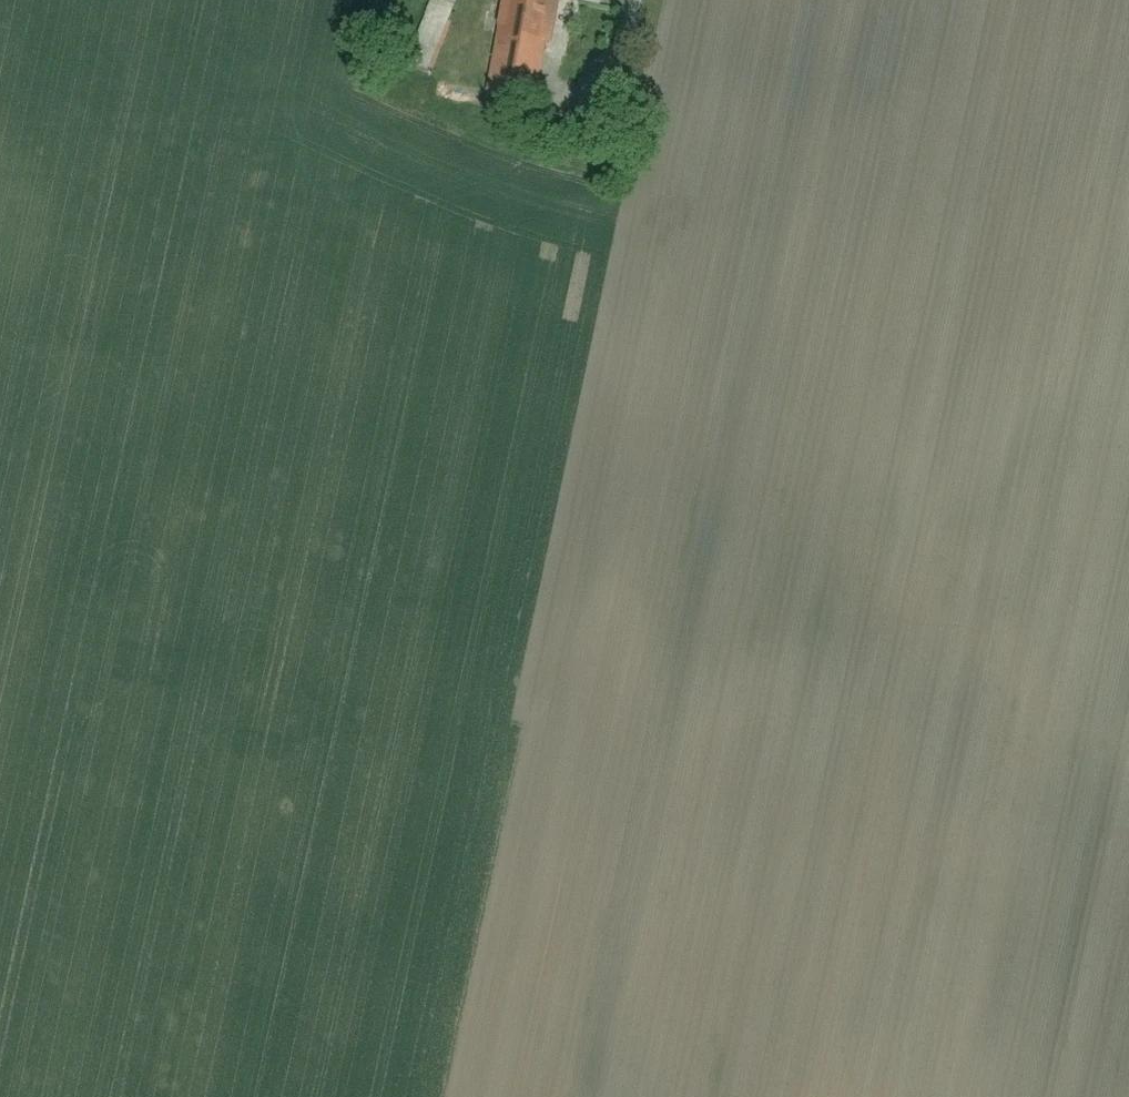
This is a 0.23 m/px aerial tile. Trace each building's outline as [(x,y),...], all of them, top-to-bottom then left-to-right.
[(402,56),(428,67),(455,0),(425,0),(402,56)] [(478,92),(545,103),(562,0),(493,0),(478,92)]
